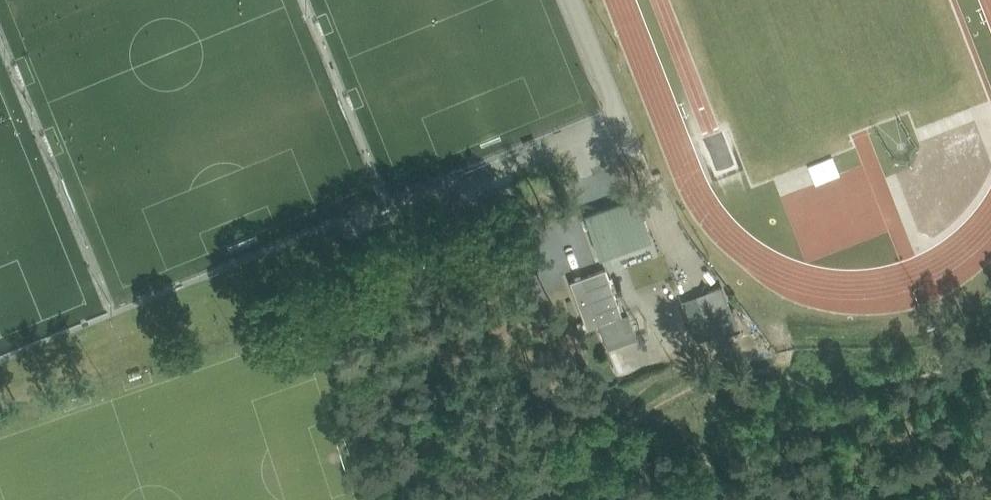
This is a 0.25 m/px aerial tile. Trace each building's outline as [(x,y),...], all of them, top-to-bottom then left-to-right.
[(822,180),(843,173),(837,156),(816,163),(822,180)] [(586,216),(600,256),(652,237),(638,197),(586,216)] [(606,268),(571,281),(587,328),(590,327),(599,323),(623,315),(606,268)] [(722,333),(737,327),(722,286),(707,291),(722,333)] [(632,340),(623,315),(599,323),(609,348),(632,340)]
